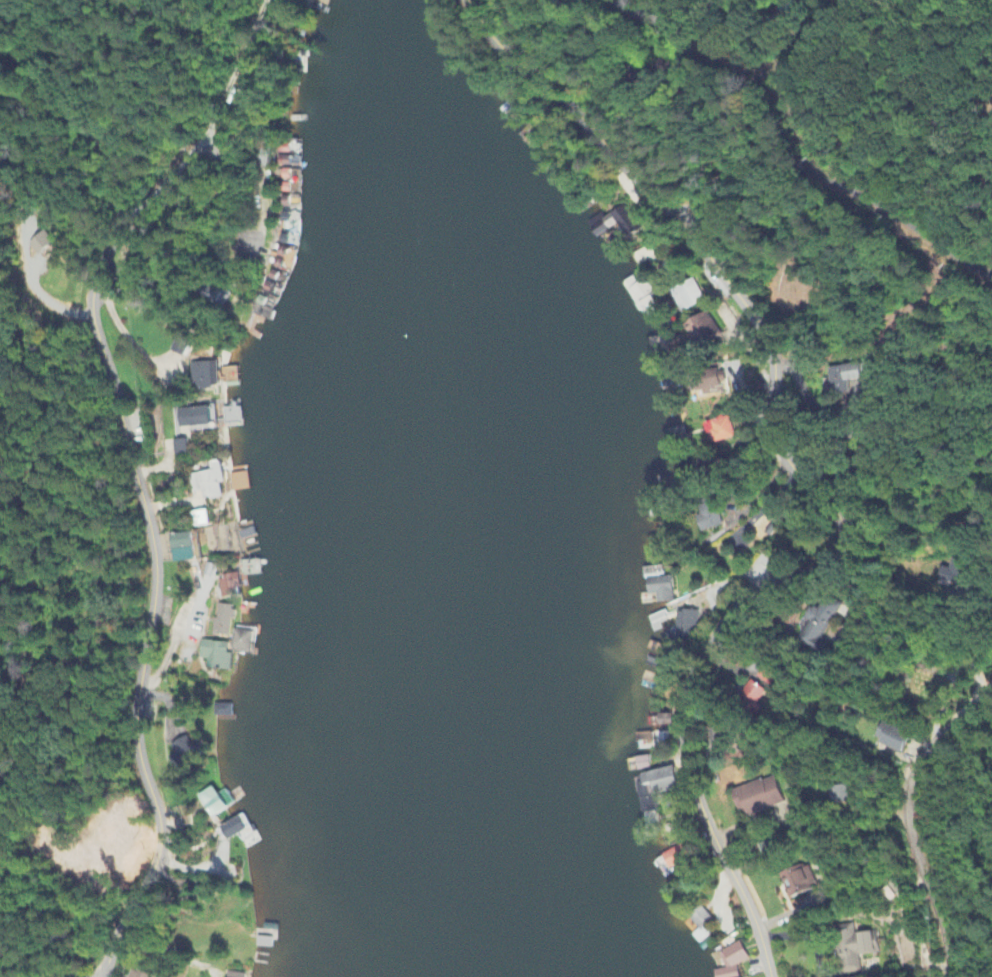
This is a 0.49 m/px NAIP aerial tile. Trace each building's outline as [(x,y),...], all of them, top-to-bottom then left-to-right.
[(592,239),(613,224),(624,239),(637,229),(618,203),(585,229),(592,239)] [(44,258),(60,243),(49,232),(33,246),(44,258)] [(680,312),(700,305),(693,286),(678,292),(677,289),(672,291),(680,312)] [(683,325),(694,351),(717,340),(706,315),(683,325)] [(171,352),(186,358),(192,344),(177,338),(171,352)] [(187,364),(189,390),(216,389),(215,363),(187,364)] [(828,369),(831,397),(847,395),(846,382),(861,381),(860,365),(828,369)] [(722,374),(692,376),(693,396),(723,395),(722,374)] [(176,410),(177,428),(209,427),(208,409),(176,410)] [(232,423),(231,409),(218,410),(219,424),(232,423)] [(702,424),(705,436),(710,435),(712,444),(732,439),(727,418),(702,424)] [(173,442),(174,458),(187,457),(186,441),(173,442)] [(207,473),(190,475),(192,486),(198,486),(200,500),(218,498),(214,463),(206,464),(207,473)] [(695,533),(716,528),(712,510),(691,515),(695,533)] [(195,562),(191,533),(170,536),(174,565),(195,562)] [(946,570),(941,568),(936,580),(959,588),(967,566),(950,559),(946,570)] [(231,590),(238,589),(236,575),(213,578),(215,600),(231,598),(231,590)] [(642,596),(650,596),(651,604),(667,603),(666,578),(642,579),(642,596)] [(819,654),(826,644),(821,641),(842,606),(828,597),(819,611),(814,607),(807,619),(811,621),(799,642),(819,654)] [(208,636),(225,637),(227,607),(210,606),(208,636)] [(669,637),(689,640),(692,613),(672,611),(669,637)] [(226,650),(246,654),(250,634),(230,631),(226,650)] [(202,661),(201,668),(224,672),(227,655),(222,654),(223,645),(197,641),(195,659),(202,661)] [(756,678),(768,687),(778,673),(766,664),(756,678)] [(754,708),(765,692),(749,681),(738,697),(754,708)] [(655,726),(674,726),(674,715),(656,714),(655,726)] [(904,754),(913,733),(887,723),(878,743),(904,754)] [(173,764),(191,758),(185,739),(167,745),(173,764)] [(643,771),(643,758),(630,759),(631,771),(643,771)] [(641,775),(644,788),(652,786),(653,795),(678,791),(674,769),(641,775)] [(782,807),(776,779),(731,790),(736,812),(743,811),(745,816),(782,807)] [(219,791),(212,795),(208,788),(194,797),(206,818),(228,806),(219,791)] [(829,789),(831,806),(848,804),(847,788),(829,789)] [(222,840),(240,833),(236,820),(217,827),(222,840)] [(663,869),(683,861),(678,846),(657,855),(663,869)] [(797,872),(794,868),(777,876),(789,901),(815,888),(805,868),(797,872)] [(871,934),(851,936),(850,925),(832,928),(838,976),(858,973),(856,956),(874,954),(871,934)] [(732,964),(741,963),(739,948),(715,951),(718,971),(710,972),(711,976),(734,976),(732,964)] [(149,976),(129,968),(125,976),(149,976)]
